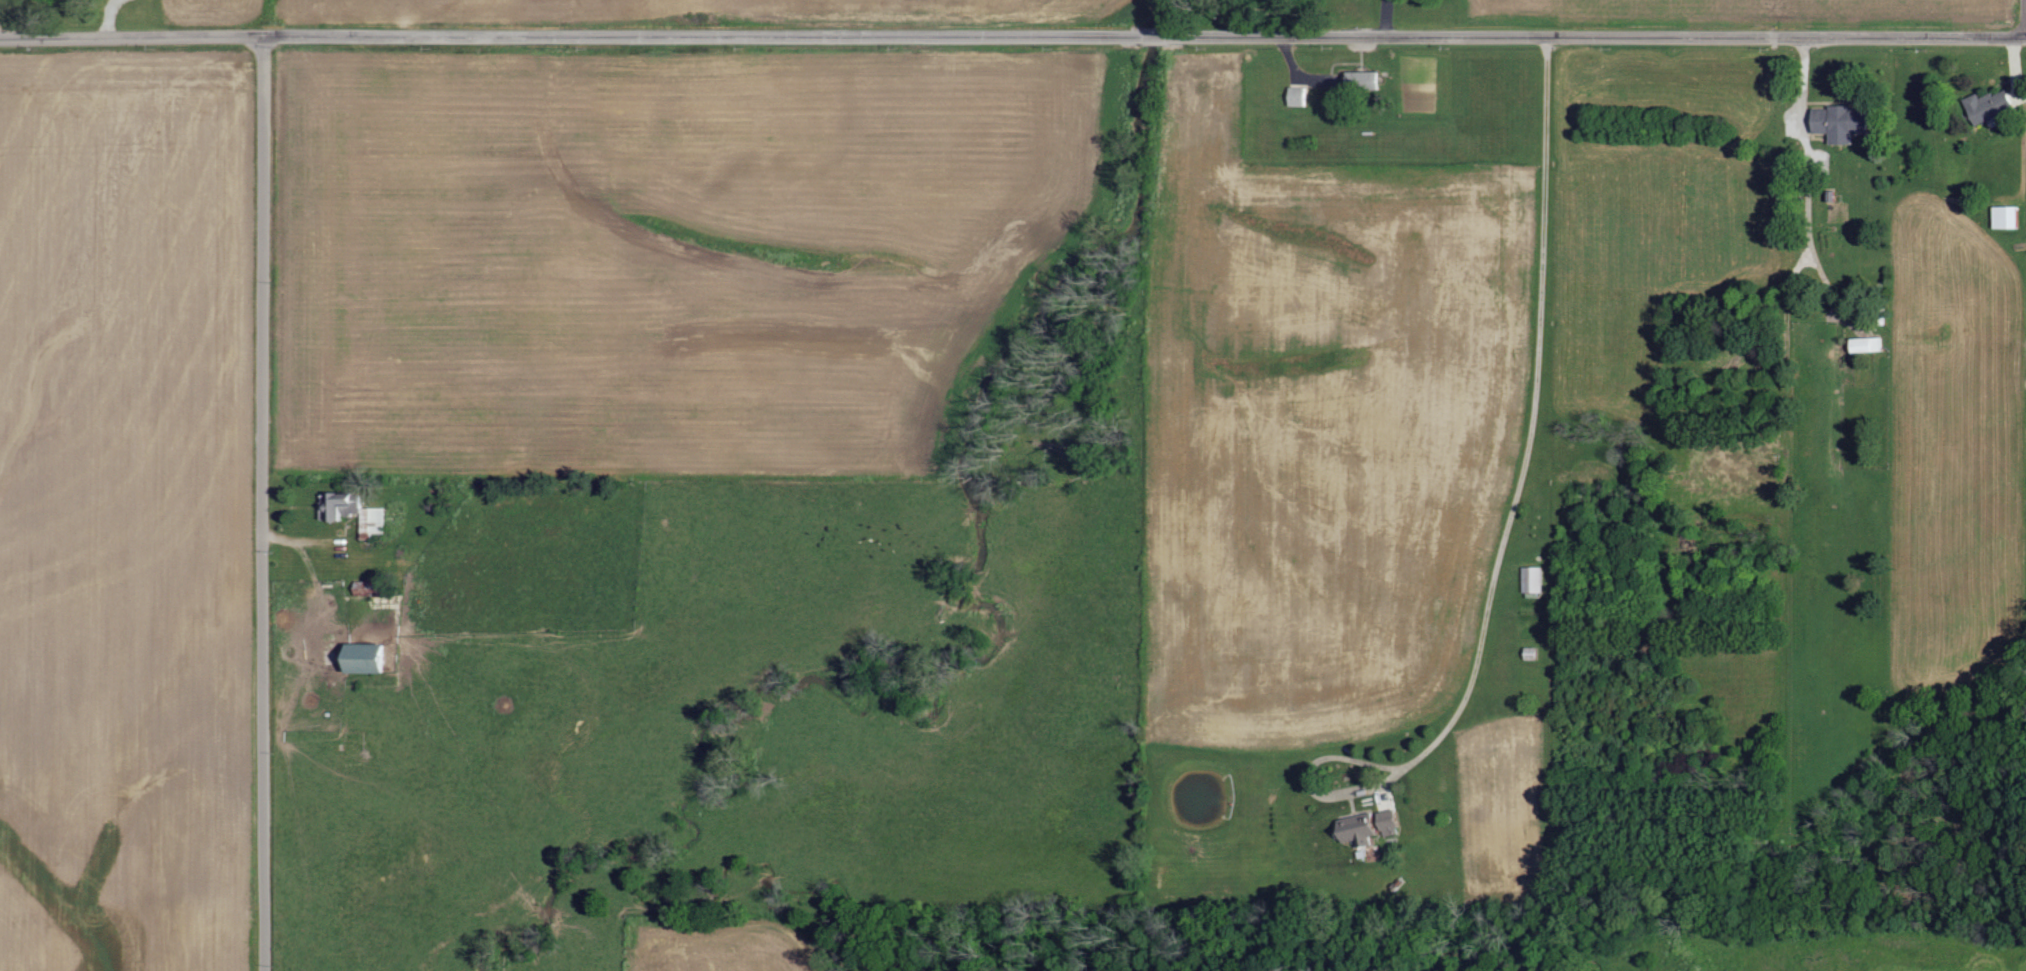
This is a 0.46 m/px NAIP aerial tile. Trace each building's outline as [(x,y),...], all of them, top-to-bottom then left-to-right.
[(1377,89),(1377,72),(1343,72),(1343,84),(1356,84),(1356,90),(1377,89)] [(1286,106),(1303,107),(1304,88),(1287,87),(1286,106)] [(1975,93),(1961,99),(1972,125),(2010,108),(2003,91),(1989,96),(1988,93),(1977,98),(1975,93)] [(1848,144),(1848,134),(1862,134),(1861,109),(1849,109),(1849,107),(1809,107),(1809,134),(1826,133),(1826,144),(1848,144)] [(2016,229),(2015,206),(1990,207),(1991,229),(2016,229)] [(1848,339),(1848,353),(1881,352),(1881,338),(1848,339)] [(384,509),(359,509),(359,495),(323,495),(323,508),(319,508),(319,520),(359,519),(359,535),(384,534),(384,509)] [(1541,594),(1540,568),(1521,568),(1521,594),(1541,594)] [(337,674),(382,674),(383,649),(338,648),(337,674)] [(1354,848),(1370,845),(1368,837),(1375,836),(1371,814),(1339,819),(1341,831),(1334,832),(1337,844),(1353,842),(1354,848)] [(1398,827),(1389,818),(1379,829),(1388,838),(1398,827)]
